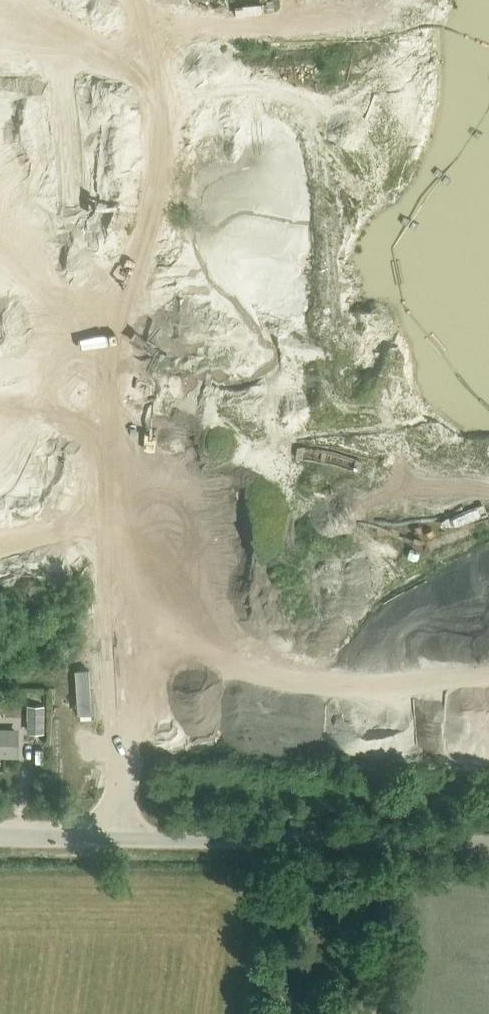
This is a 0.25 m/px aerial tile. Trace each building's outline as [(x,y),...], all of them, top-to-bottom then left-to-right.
[(80,714),(92,713),(89,670),(78,670),(80,714)] [(27,705),(26,732),(45,733),(46,705),(27,705)] [(15,754),(16,732),(0,731),(0,754),(15,754)] [(388,994),(371,993),(370,1003),(388,1004),(388,994)] [(397,1005),(385,1004),(385,1013),(396,1013),(397,1005)]
